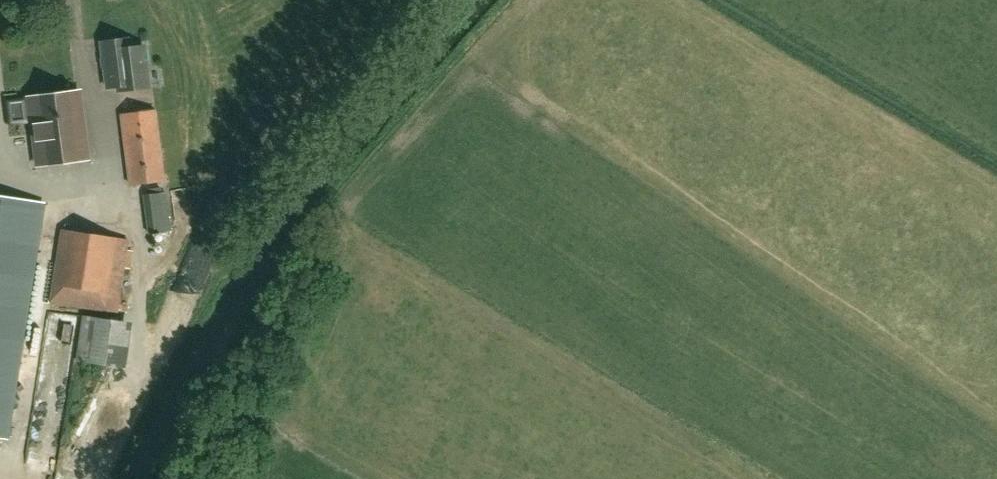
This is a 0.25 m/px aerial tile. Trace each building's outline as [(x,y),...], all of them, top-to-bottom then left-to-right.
[(108,89),(118,87),(119,92),(150,88),(144,47),(129,49),(128,40),(101,44),(108,89)] [(87,159),(79,92),(29,98),(38,166),(87,159)] [(122,115),(131,186),(164,181),(155,110),(122,115)] [(143,195),(149,236),(173,232),(168,192),(143,195)] [(8,439),(44,205),(0,198),(0,438),(8,439)] [(62,230),(51,303),(118,313),(129,240),(62,230)] [(132,323),(82,316),(76,362),(126,369),(132,323)] [(35,411),(35,407),(54,406),(53,361),(32,361),(34,411),(35,411)]
